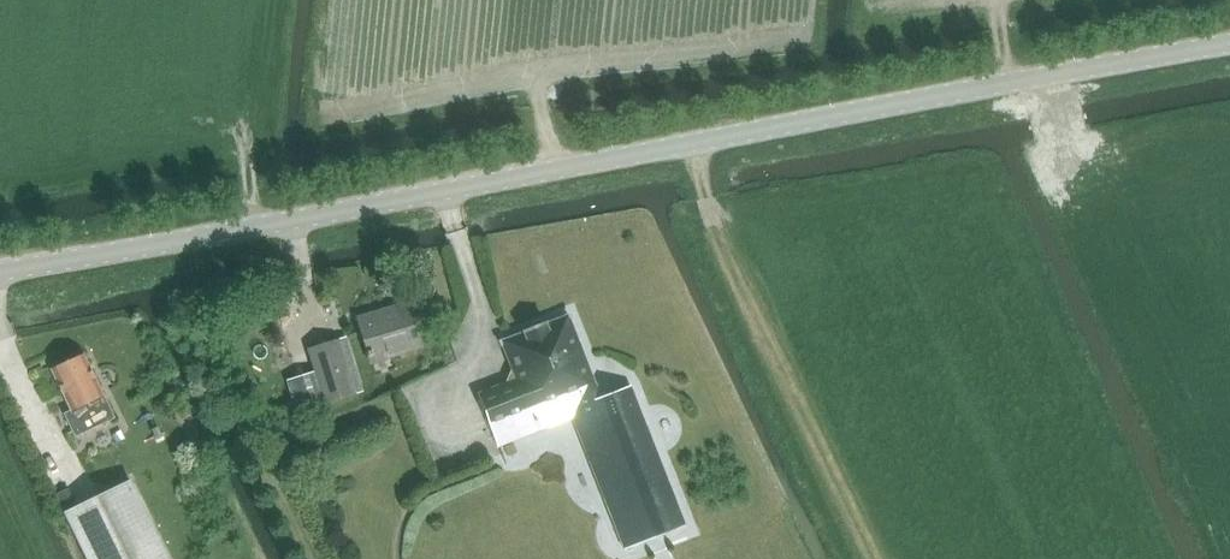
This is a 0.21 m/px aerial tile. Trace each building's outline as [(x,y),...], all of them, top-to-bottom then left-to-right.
[(364,315),(357,317),(371,363),(421,348),(411,315),(407,302),(364,315)] [(516,379),(478,394),(497,445),(499,448),(573,419),(624,549),(685,525),(631,386),(601,398),(569,315),(547,325),(545,322),(522,331),(523,334),(501,342),(516,379)] [(348,336),(338,339),(308,348),(316,376),(295,383),(303,410),(365,391),(348,336)] [(84,355),(53,370),(72,411),(66,414),(76,436),(115,418),(101,389),(102,385),(98,378),(95,377),(84,355)] [(130,481),(64,512),(87,558),(168,558),(130,481)]
